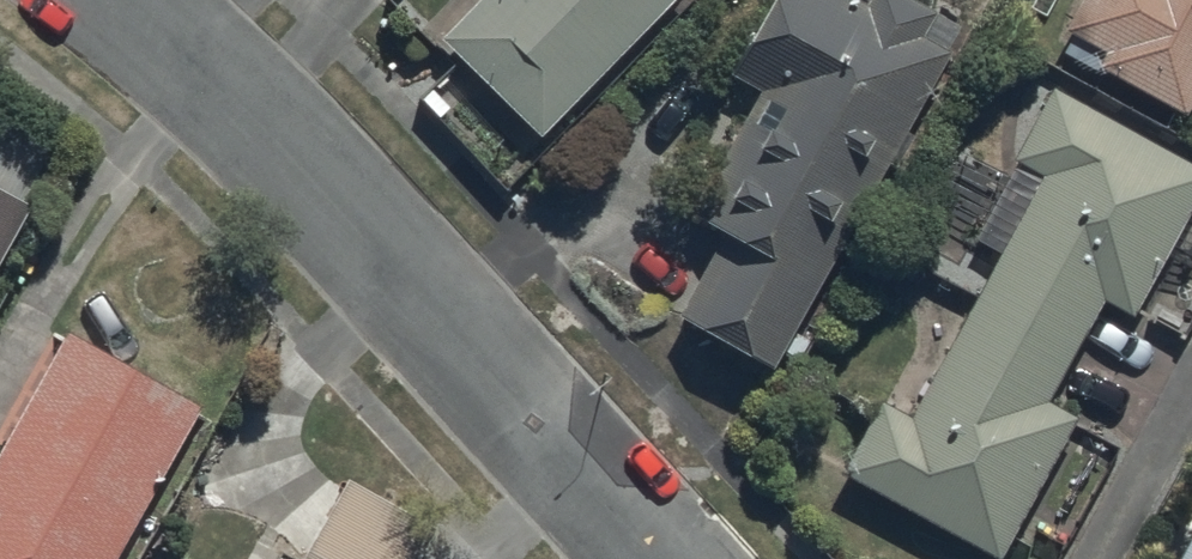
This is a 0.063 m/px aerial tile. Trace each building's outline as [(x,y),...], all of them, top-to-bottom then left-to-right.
[(440,43),(545,143),(681,0),(481,0),(440,43)] [(837,0),(773,0),(725,77),(760,99),(686,218),(722,241),(673,318),(767,377),(850,244),(829,231),(841,212),(855,221),(888,168),(894,172),(913,141),(903,134),(949,61),(919,43),(935,19),(905,0),(870,0),(860,14),(837,0)] [(1064,40),(1101,60),(1092,76),(1183,125),(1191,107),(1191,0),(1085,0),(1064,40)] [(1053,99),(1015,166),(1040,179),(915,420),(880,402),(839,480),(991,558),(1006,558),(1078,420),(1048,404),(1100,304),(1135,322),(1168,259),(1191,272),(1191,226),(1186,223),(1191,212),(1191,172),(1053,99)] [(0,199),(0,265),(29,216),(0,199)] [(0,457),(0,558),(118,558),(200,411),(68,338),(0,457)] [(346,482),(303,558),(423,558),(437,534),(346,482)] [(1166,558),(1191,558),(1191,510),(1166,558)]
